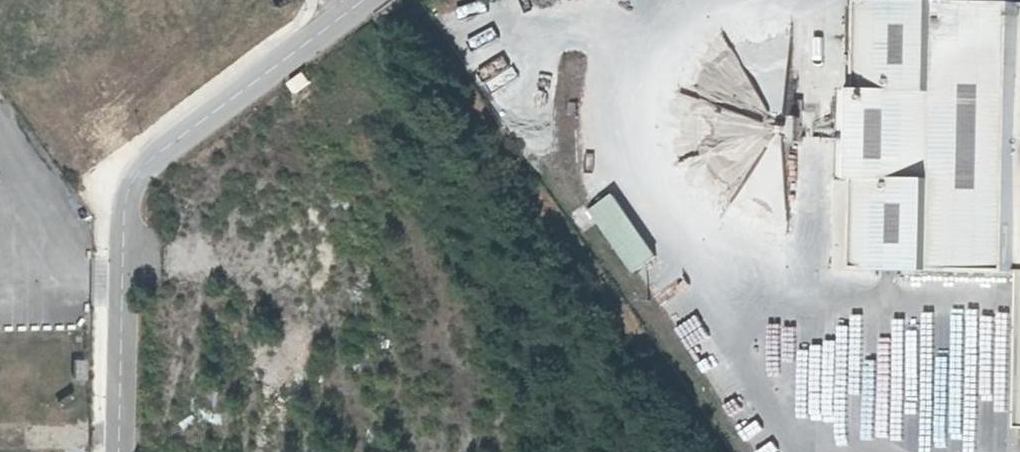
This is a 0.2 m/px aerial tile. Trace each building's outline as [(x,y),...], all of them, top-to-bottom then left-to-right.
[(878,0),(878,7),(854,6),(852,65),(877,65),(877,92),(876,129),(875,181),(876,184),(842,184),(840,270),(1019,273),(1019,4),(878,0)] [(309,73),(295,83),(300,91),(315,81),(309,73)] [(876,129),(877,92),(852,91),(848,180),(875,181),(876,129)] [(620,193),(594,210),(634,273),(661,256),(620,193)] [(86,357),(75,358),(75,377),(86,377),(86,357)]
